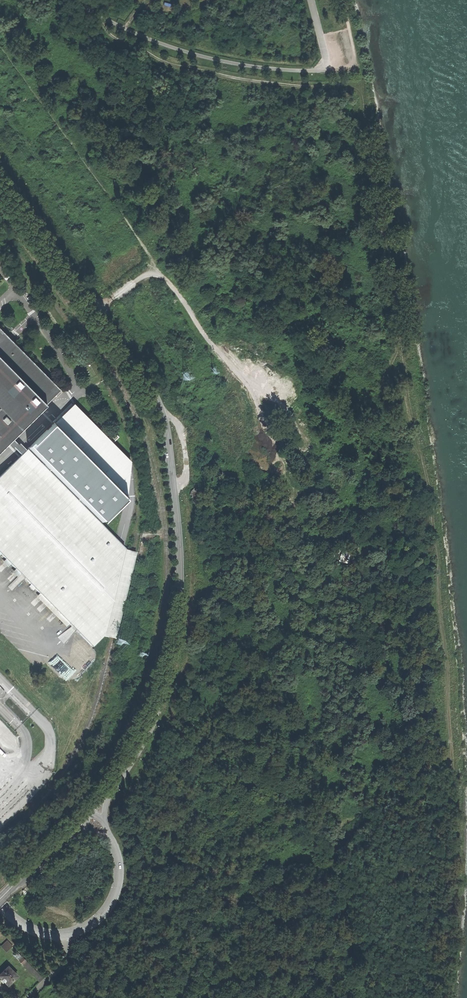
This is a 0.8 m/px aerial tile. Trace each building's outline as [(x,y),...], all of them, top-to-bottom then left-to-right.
[(6,443),(11,438),(45,405),(35,394),(39,390),(49,401),(60,390),(0,330),(0,449),(6,443)] [(45,405),(49,401),(39,390),(35,394),(45,405)] [(15,451),(20,457),(25,452),(19,447),(11,438),(6,443),(15,451)] [(32,445),(26,451),(60,486),(66,480),(32,445)] [(114,639),(135,554),(133,553),(123,551),(60,486),(26,451),(25,452),(20,457),(0,477),(0,556),(39,595),(85,642),(91,648),(103,636),(111,638),(114,639)] [(81,645),(85,642),(39,595),(35,598),(81,645)] [(201,616),(227,611),(226,605),(200,609),(201,616)] [(195,708),(211,711),(212,709),(209,709),(209,706),(212,706),(212,705),(196,701),(195,708)] [(6,952),(12,946),(7,940),(0,945),(6,952)] [(16,975),(11,969),(11,967),(8,964),(0,971),(0,977),(0,978),(0,979),(1,980),(2,981),(3,981),(6,984),(16,975)]
